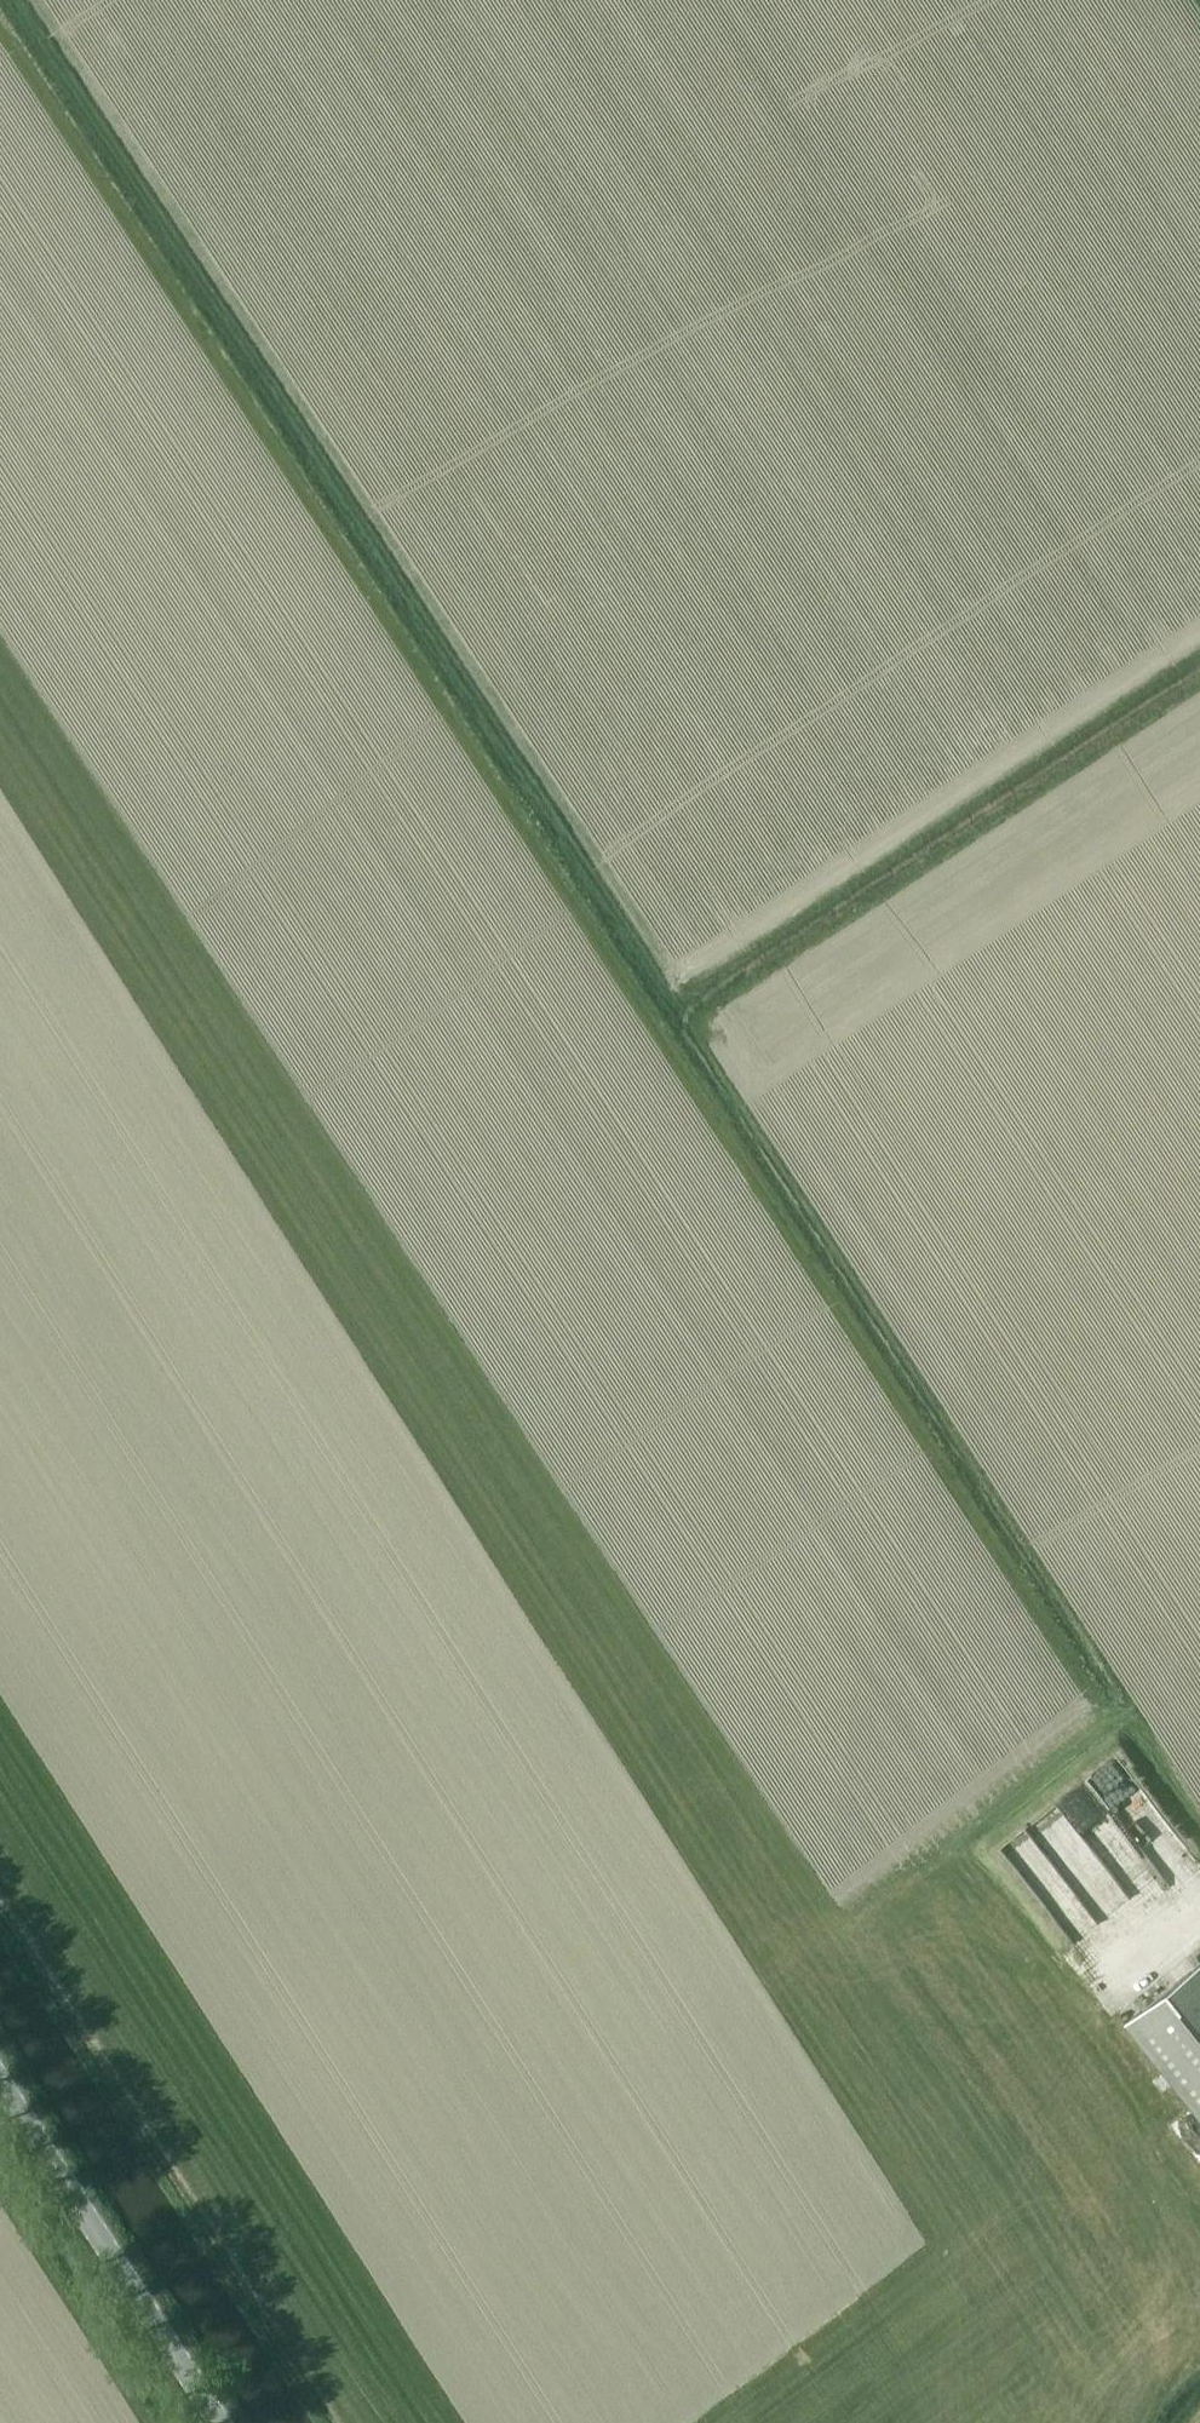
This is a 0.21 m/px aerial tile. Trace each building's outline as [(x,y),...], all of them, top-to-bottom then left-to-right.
[(1128,2023),(1199,2114),(1199,1966),(1128,2023)]
